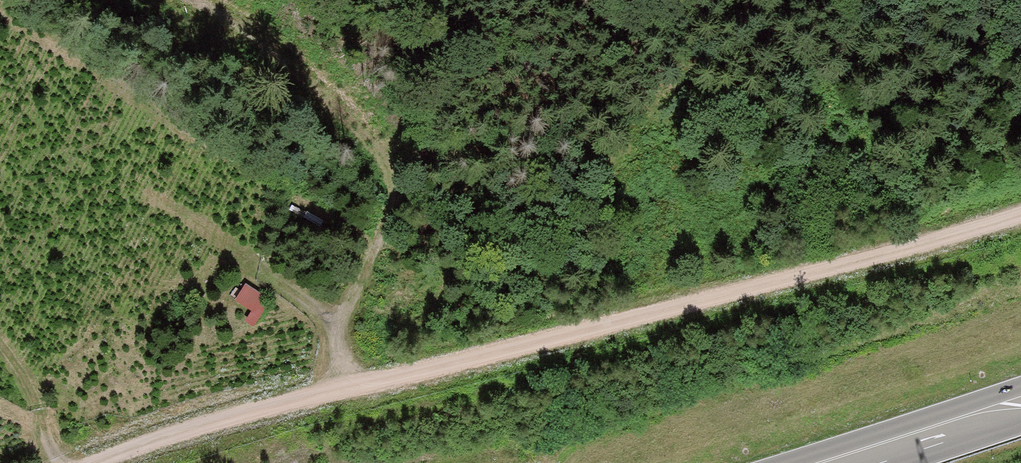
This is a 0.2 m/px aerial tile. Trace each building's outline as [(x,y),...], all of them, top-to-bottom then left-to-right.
[(251,290),(239,308),(262,323),(274,305),(251,290)]
